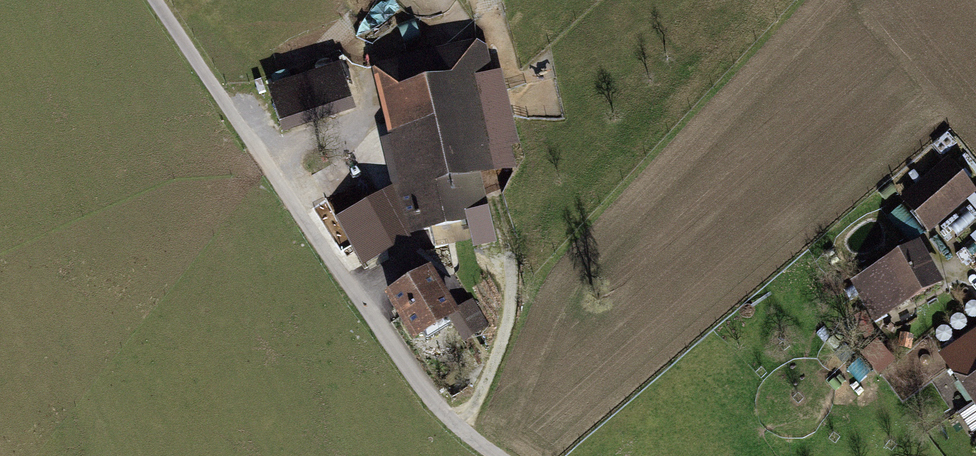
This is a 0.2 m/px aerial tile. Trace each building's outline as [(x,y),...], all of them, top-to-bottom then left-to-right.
[(440,62),(381,76),(409,192),(394,195),(403,231),(429,225),(435,248),(475,238),(473,231),(490,227),(486,211),(477,214),(440,62)] [(327,78),(277,95),(286,124),(337,107),(327,78)] [(949,165),(907,201),(928,225),(970,190),(949,165)] [(341,219),(351,236),(371,225),(387,252),(405,242),(403,231),(394,195),(392,190),(341,219)] [(351,236),(367,263),(387,252),(371,225),(351,236)] [(914,249),(872,273),(892,308),(934,283),(914,249)] [(429,276),(392,298),(415,335),(451,313),(429,276)] [(947,360),(975,403),(975,340),(947,360)]
